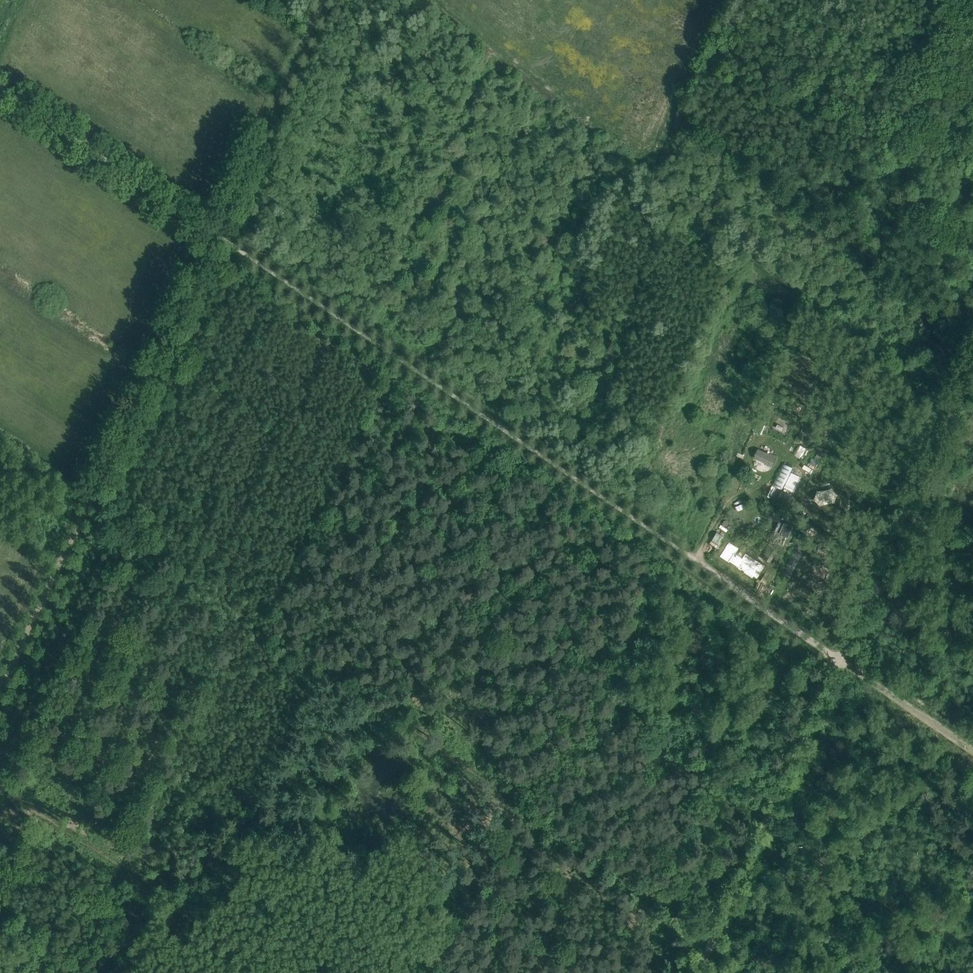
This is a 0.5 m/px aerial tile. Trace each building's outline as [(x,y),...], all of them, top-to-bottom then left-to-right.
[(759,449),(754,458),(773,467),(777,458),(759,449)] [(786,481),(792,468),(782,464),(773,485),(782,489),(786,481)] [(782,491),(779,496),(788,500),(790,495),(782,491)] [(780,533),(779,534),(787,537),(792,526),(784,523),(784,524),(780,533)] [(716,533),(708,544),(717,550),(724,538),(716,533)] [(731,542),(721,557),(731,564),(732,562),(739,567),(738,568),(743,572),(744,570),(746,572),(745,573),(758,582),(768,567),(748,554),(744,559),(737,555),(741,549),(731,542)] [(770,547),(762,558),(767,562),(774,552),(771,551),(772,549),(770,547)]
